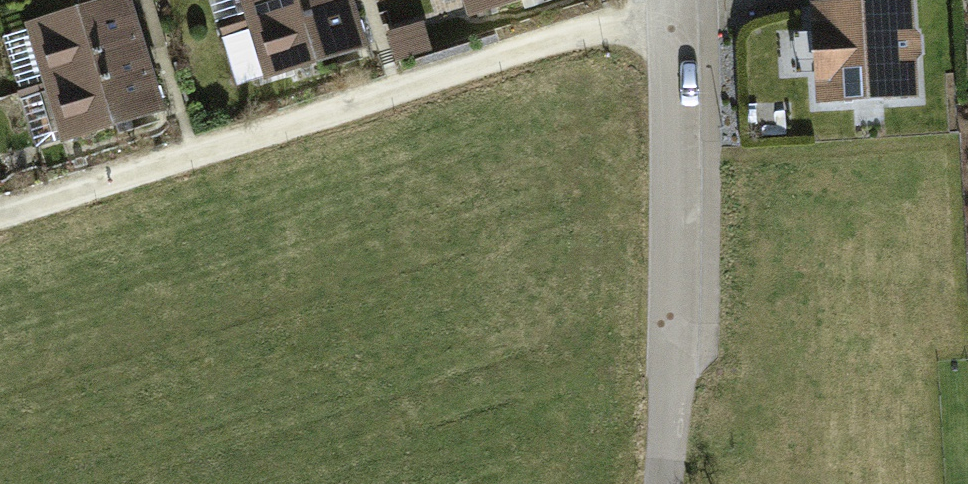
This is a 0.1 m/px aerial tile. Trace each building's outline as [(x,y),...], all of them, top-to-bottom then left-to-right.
[(125,0),(110,0),(25,28),(44,88),(143,56),(125,0)] [(248,22),(315,0),(241,0),(248,22)] [(351,0),(315,0),(248,22),(268,82),(367,50),(351,0)] [(472,16),(522,0),(467,0),(472,16)] [(415,26),(391,33),(398,57),(422,50),(415,26)] [(913,36),(809,35),(808,132),(912,132),(913,36)] [(163,116),(143,56),(44,88),(23,94),(42,155),(163,116)]
